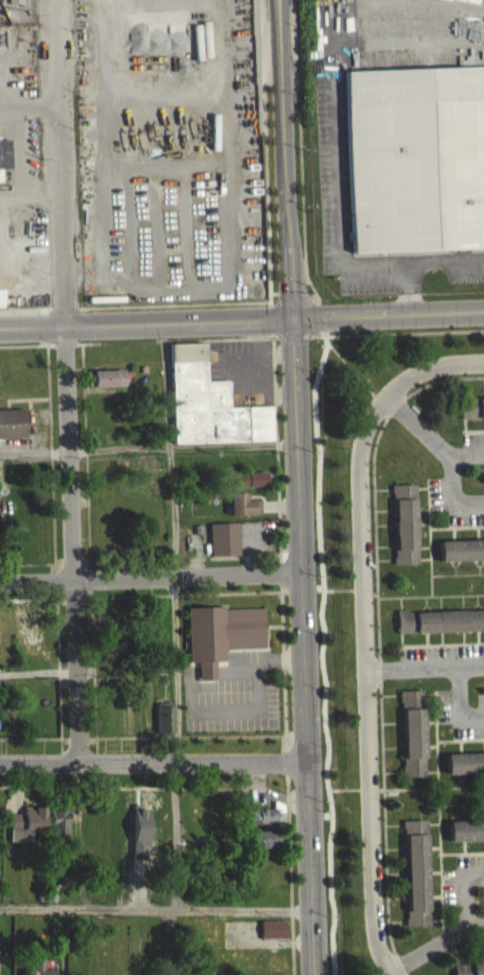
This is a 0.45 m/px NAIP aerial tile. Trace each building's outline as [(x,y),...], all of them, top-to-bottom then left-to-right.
[(8,9),(22,9),(22,0),(8,0),(8,9)] [(344,69),(483,64),(483,245),(350,250),(344,69)] [(8,166),(0,166),(0,136),(7,136),(8,166)] [(172,451),(270,449),(270,414),(229,415),(228,388),(205,389),(204,350),(169,351),(172,451)] [(88,378),(88,395),(123,394),(123,377),(88,378)] [(459,405),(460,426),(483,426),(483,404),(459,405)] [(0,417),(0,446),(24,445),(23,417),(0,417)] [(265,494),(265,479),(237,480),(238,494),(265,494)] [(394,572),(416,572),(415,492),(393,492),(394,572)] [(259,507),(244,508),(244,500),(228,500),(228,523),(259,522),(259,507)] [(209,564),(238,562),(237,530),(208,531),(209,564)] [(438,548),(439,569),(483,568),(483,547),(438,548)] [(186,617),(187,670),(198,670),(198,688),(215,688),(214,669),(224,669),(224,657),(264,656),(262,614),(186,617)] [(396,620),(397,641),(483,639),(483,618),(396,620)] [(424,784),(422,698),(400,698),(402,784),(424,784)] [(156,740),(172,740),(172,709),(156,709),(156,740)] [(446,781),(483,781),(483,760),(446,760),(446,781)] [(43,839),(43,815),(23,814),(23,821),(9,821),(9,849),(30,849),(30,838),(43,839)] [(50,815),(50,848),(67,848),(67,814),(50,815)] [(248,833),(275,832),(274,816),(248,817),(248,833)] [(407,934),(428,933),(425,828),(404,828),(407,934)] [(448,849),(483,848),(483,828),(448,828),(448,849)] [(276,839),(247,839),(247,855),(275,856),(276,839)] [(260,946),(286,945),(286,928),(260,929),(260,946)]
